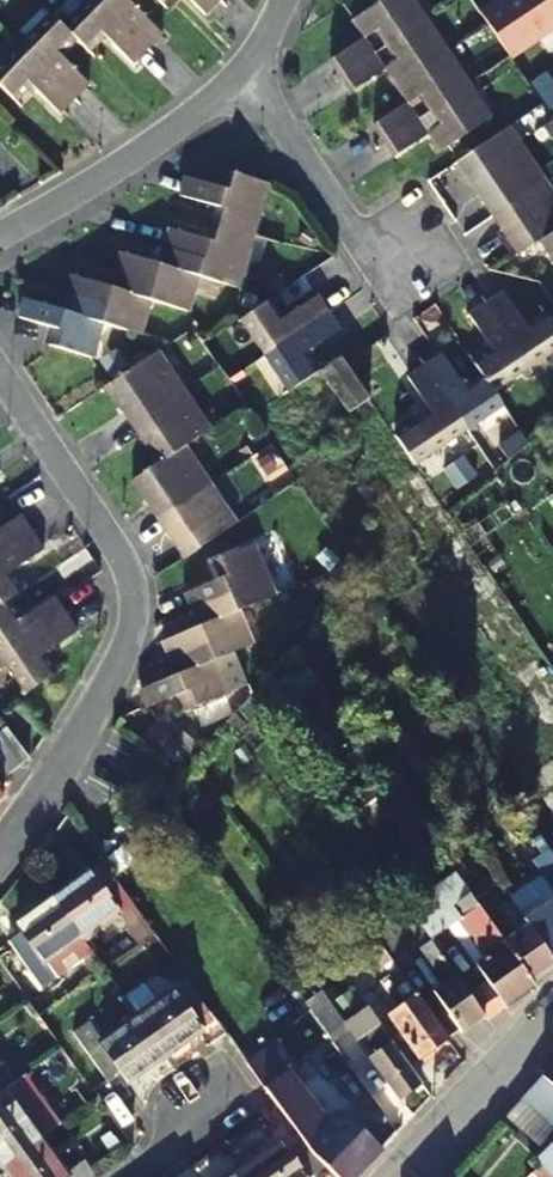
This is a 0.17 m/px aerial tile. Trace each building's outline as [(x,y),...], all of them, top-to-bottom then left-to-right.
[(89,0),(64,25),(78,38),(90,50),(105,34),(136,62),(165,32),(135,4),(139,0),(89,0)] [(210,14),(223,0),(196,0),(210,14)] [(439,154),(501,112),(496,106),(489,110),(454,57),(460,52),(450,37),(444,42),(415,0),(382,0),(350,21),(357,30),(364,26),(369,34),(333,59),(353,89),(390,65),(395,71),(387,77),(401,97),(408,92),(413,100),(377,124),(398,155),(434,131),(440,139),(433,144),(439,154)] [(483,12),(514,58),(532,46),(552,31),(552,0),(501,0),(483,12)] [(78,38),(64,25),(52,13),(29,37),(21,29),(8,43),(15,51),(0,66),(0,83),(17,99),(33,84),(62,113),(92,82),(61,54),(78,38)] [(532,46),(541,60),(552,52),(552,31),(532,46)] [(510,126),(459,161),(497,215),(546,181),(510,126)] [(200,276),(240,287),(270,182),(222,169),(218,184),(188,177),(183,196),(220,206),(210,240),(172,229),(167,247),(205,259),(200,276)] [(497,215),(524,254),(542,242),(552,257),(552,192),(546,181),(497,215)] [(205,259),(167,247),(162,263),(124,252),(119,269),(158,280),(152,300),(190,310),(200,276),(205,259)] [(104,323),(142,333),(152,300),(158,280),(119,269),(114,286),(76,275),(70,295),(109,307),(104,323)] [(493,349),(475,361),(486,377),(495,391),(522,373),(528,383),(545,372),(539,362),(552,353),(552,320),(548,312),(528,325),(506,292),(471,314),(493,349)] [(319,294),(285,318),(271,298),(242,317),(260,345),(251,352),(262,368),(271,362),(290,392),(310,378),(320,370),(308,352),(342,328),(319,294)] [(46,343),(94,357),(104,323),(109,307),(70,295),(66,310),(28,299),(23,318),(51,327),(46,343)] [(158,351),(109,383),(163,462),(137,480),(189,556),(238,523),(185,447),(211,429),(158,351)] [(427,365),(475,439),(482,433),(477,424),(505,406),(495,391),(486,377),(468,389),(445,353),(427,365)] [(343,356),(323,370),(351,412),(371,398),(343,356)] [(461,435),(467,443),(475,439),(427,365),(410,376),(433,412),(396,435),(416,465),(461,435)] [(530,444),(522,432),(501,447),(510,460),(530,444)] [(8,665),(27,694),(57,672),(45,654),(80,630),(57,595),(22,618),(10,601),(26,590),(14,571),(47,549),(23,514),(0,529),(0,670),(8,665)] [(218,660),(266,639),(252,606),(277,596),(276,594),(296,586),(275,537),(256,545),(255,543),(219,559),(226,575),(190,591),(203,623),(166,639),(174,657),(210,641),(218,660)] [(210,641),(174,657),(179,672),(142,687),(150,705),(151,706),(178,695),(186,711),(232,692),(218,660),(210,641)] [(254,693),(228,720),(240,733),(265,707),(254,693)] [(227,717),(220,700),(197,710),(204,727),(227,717)] [(167,717),(148,737),(177,766),(197,746),(167,717)] [(6,794),(1,787),(13,778),(31,758),(8,727),(0,733),(0,799),(6,794)] [(439,818),(424,827),(457,872),(532,980),(552,965),(552,958),(550,954),(515,902),(499,913),(459,856),(463,853),(439,818)] [(540,873),(510,895),(515,902),(550,954),(552,952),(552,852),(540,833),(531,839),(539,852),(531,858),(540,873)] [(154,933),(108,868),(111,866),(105,858),(52,896),(79,934),(83,940),(117,917),(137,945),(154,933)] [(532,980),(457,872),(409,906),(486,1013),(489,1018),(536,985),(532,980)] [(57,976),(44,957),(79,934),(52,896),(14,921),(20,929),(7,939),(41,986),(57,976)] [(434,991),(463,1031),(486,1013),(409,906),(375,930),(402,968),(415,960),(436,989),(434,991)] [(388,1013),(420,1058),(449,1037),(367,923),(354,933),(386,978),(382,980),(399,1005),(388,1013)] [(185,976),(177,980),(181,987),(138,1017),(164,1054),(201,1028),(195,1020),(208,1010),(185,976)] [(345,1021),(323,990),(306,1002),(332,1039),(333,1041),(349,1029),(357,1040),(363,1036),(374,1052),(369,1057),(400,1100),(423,1084),(368,1005),(345,1021)] [(351,990),(334,1004),(346,1019),(364,1006),(351,990)] [(121,1072),(128,1080),(164,1054),(138,1017),(104,1041),(88,1020),(73,1031),(108,1081),(121,1072)] [(325,1086),(346,1071),(327,1044),(306,1060),(325,1086)] [(265,1086),(317,1157),(338,1176),(355,1176),(382,1149),(335,1104),(324,1116),(273,1046),(248,1061),(265,1086)] [(522,1100),(552,1129),(552,1066),(522,1100)] [(35,1089),(24,1073),(6,1087),(0,1091),(0,1162),(3,1166),(41,1139),(15,1103),(35,1089)] [(522,1100),(508,1116),(545,1150),(552,1143),(552,1129),(522,1100)] [(80,1159),(65,1171),(41,1139),(3,1166),(11,1176),(93,1176),(80,1159)] [(320,1169),(300,1139),(287,1148),(281,1140),(244,1166),(252,1176),(308,1176),(320,1169)] [(545,1150),(536,1159),(552,1176),(552,1143),(545,1150)] [(244,1166),(230,1176),(252,1176),(244,1166)]
